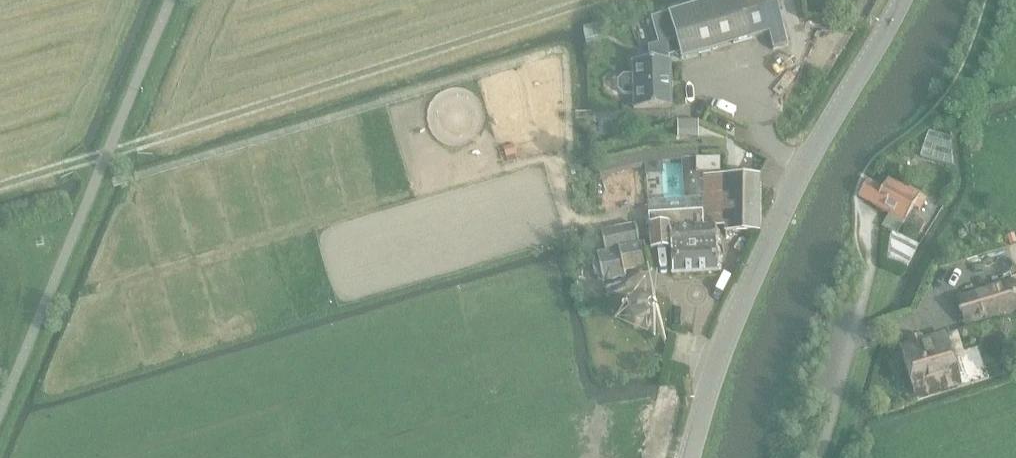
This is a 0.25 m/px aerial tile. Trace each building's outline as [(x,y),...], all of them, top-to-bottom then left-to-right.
[(665,15),(674,55),(680,53),(682,60),(769,34),(774,50),(789,46),(776,0),(715,0),(669,13),(665,15)] [(624,76),(619,81),(619,89),(625,95),(634,94),(635,109),(672,108),(671,60),(670,60),(670,56),(674,55),(665,15),(653,18),(661,44),(650,47),(650,61),(633,61),(634,76),(624,76)] [(921,156),(953,165),(950,140),(929,132),(921,156)] [(720,173),(720,160),(697,160),(688,160),(689,174),(696,173),(720,173)] [(705,178),(706,211),(706,219),(716,218),(717,227),(726,226),(726,231),(757,231),(758,177),(705,178)] [(868,180),(859,195),(891,213),(886,221),(883,227),(891,231),(886,259),(893,263),(894,260),(906,267),(918,245),(898,234),(903,225),(919,234),(925,223),(909,214),(913,208),(919,211),(926,200),(889,179),(883,189),(868,180)] [(716,227),(717,227),(716,218),(706,219),(706,211),(686,212),(686,214),(650,216),(650,249),(671,248),(673,276),(720,273),(716,227)] [(639,228),(616,232),(604,234),(606,243),(607,252),(599,254),(603,281),(624,277),(623,272),(648,268),(644,245),(639,246),(639,228)] [(960,300),(968,325),(1015,311),(1015,300),(1011,284),(960,300)] [(656,319),(656,316),(656,313),(655,309),(651,304),(648,303),(645,302),(642,301),(640,301),(637,301),(635,302),(631,305),(629,307),(627,310),(625,312),(625,315),(625,318),(626,321),(628,325),(630,328),(634,330),(637,331),(640,331),(644,331),(647,329),(651,327),(654,323),(656,319)] [(911,357),(904,359),(904,361),(907,360),(915,385),(912,386),(913,388),(940,380),(942,385),(959,380),(968,377),(962,358),(964,358),(959,341),(948,345),(947,344),(934,348),(933,344),(910,351),(911,357)]
